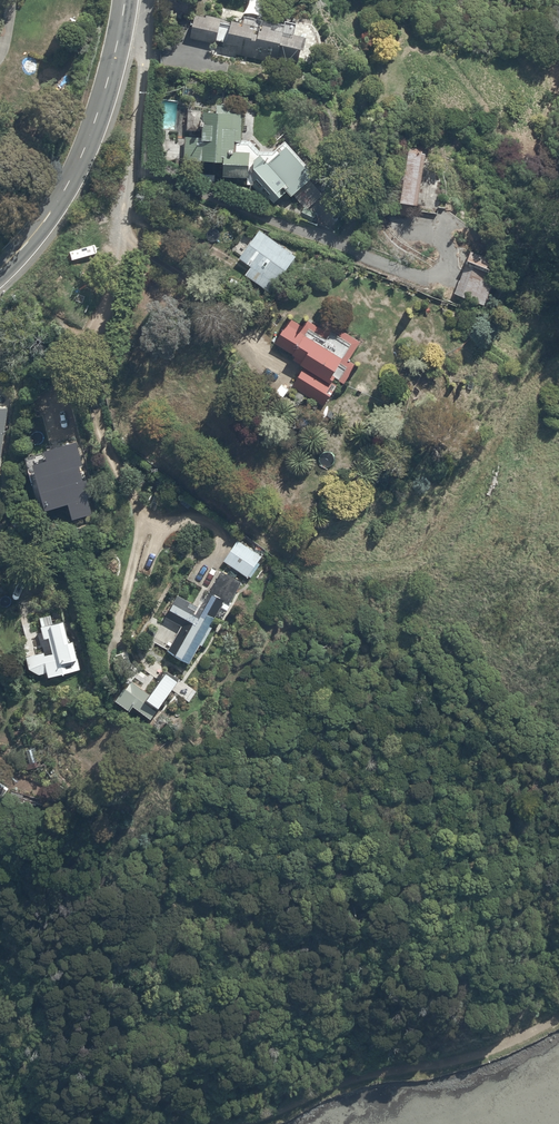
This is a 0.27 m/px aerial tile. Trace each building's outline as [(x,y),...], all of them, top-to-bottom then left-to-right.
[(220,16),(207,13),(206,15),(195,13),(190,35),(216,41),(216,38),(237,42),(235,53),(275,62),(277,57),(299,61),(305,33),(296,31),(298,23),(282,19),(282,21),(256,15),(259,1),(256,0),(248,0),(245,13),(221,8),(220,16)] [(204,113),(203,146),(203,155),(223,155),(223,171),(224,171),(224,178),(251,178),(251,181),(269,201),(285,186),(305,208),(322,193),(306,176),(312,170),(284,140),(275,148),(259,148),(250,137),(241,137),(241,110),(204,107),(204,113)] [(417,200),(426,141),(404,138),(403,146),(406,147),(399,197),(417,200)] [(296,254),(259,226),(238,255),(251,265),(245,272),(269,290),(296,254)] [(491,253),(468,246),(454,292),(485,302),(495,268),(487,266),(491,253)] [(302,323),(290,315),(273,340),(292,352),(293,351),(300,356),(298,360),(302,363),(290,382),(322,403),(336,382),(332,379),(335,375),(344,381),(356,363),(348,358),(361,339),(342,326),(339,331),(331,325),(326,333),(316,326),(318,324),(307,316),(302,323)] [(260,554),(237,538),(223,558),(246,574),(260,554)] [(241,581),(220,570),(200,605),(175,592),(164,615),(180,623),(167,648),(190,659),(199,641),(203,642),(212,624),(210,623),(216,612),(223,616),(241,581)] [(25,653),(28,665),(38,671),(46,670),(47,674),(80,667),(73,636),(68,637),(63,614),(52,617),(51,612),(38,615),(42,636),(48,635),(51,650),(45,651),(45,648),(25,653)] [(178,680),(165,671),(146,696),(159,706),(171,689),(188,702),(194,694),(177,681),(178,680)] [(35,745),(25,748),(29,761),(24,762),(26,768),(40,764),(35,745)] [(60,799),(44,796),(43,805),(58,808),(60,799)]
